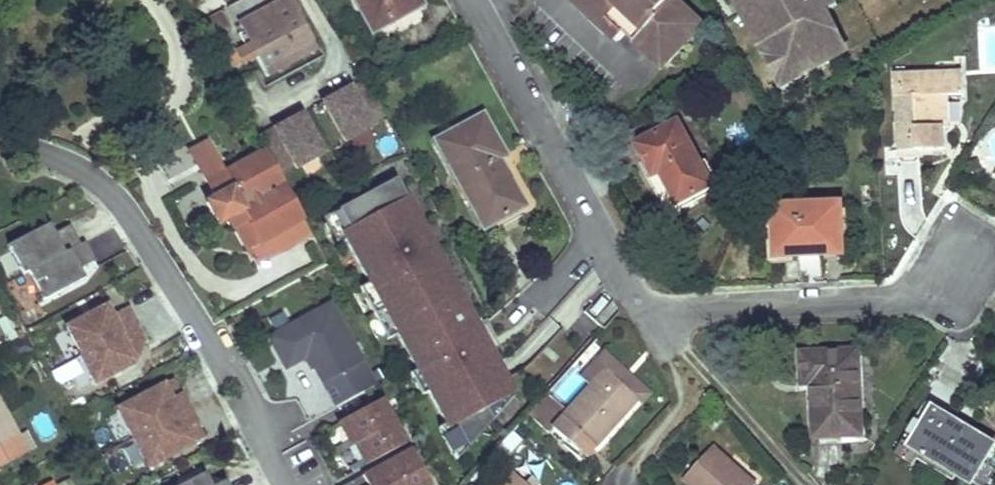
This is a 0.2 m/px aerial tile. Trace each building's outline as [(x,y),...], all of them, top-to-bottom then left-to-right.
[(354,0),(344,0),(349,9),(354,6),(356,5),(354,0)] [(356,5),(354,6),(370,35),(421,7),(418,0),(354,0),(356,5)] [(584,0),(580,0),(577,2),(575,5),(603,31),(605,29),(610,24),(584,0)] [(610,24),(605,29),(617,40),(624,34),(645,54),(650,48),(667,63),(689,40),(687,38),(700,24),(674,0),(584,0),(610,24)] [(750,32),(752,31),(754,22),(744,3),(742,0),(732,0),(750,32)] [(744,3),(754,22),(752,31),(770,65),(778,68),(787,83),(840,54),(837,47),(842,45),(835,32),(827,29),(820,15),(813,3),(812,1),(812,0),(742,0),(744,3)] [(813,3),(820,15),(827,12),(834,7),(831,0),(818,0),(813,3)] [(827,12),(820,15),(827,29),(835,32),(837,31),(827,12)] [(287,44),(304,34),(294,16),(277,25),(287,44)] [(277,25),(246,43),(265,78),(291,64),(281,47),(287,44),(277,25)] [(617,40),(605,29),(603,31),(615,43),(617,40)] [(287,44),(281,47),(291,64),(314,51),(304,34),(287,44)] [(650,48),(645,54),(661,70),(667,63),(650,48)] [(770,65),(768,66),(781,89),(788,85),(787,83),(778,68),(770,65)] [(961,71),(893,74),(897,153),(918,152),(918,147),(938,146),(937,129),(936,100),(947,100),(947,96),(962,95),(961,71)] [(350,87),(322,102),(344,142),(371,126),(369,122),(384,114),(366,81),(351,89),(350,87)] [(937,129),(948,129),(947,100),(936,100),(937,129)] [(575,101),(567,106),(575,118),(583,113),(575,101)] [(301,114),(258,137),(276,170),(290,162),(294,169),(322,154),(301,114)] [(497,159),(503,156),(481,116),(435,141),(483,228),(523,206),(497,159)] [(677,123),(636,145),(653,177),(661,173),(678,204),(712,186),(699,164),(677,123)] [(263,151),(222,173),(206,142),(190,151),(206,181),(214,195),(215,199),(207,204),(217,224),(226,220),(231,229),(233,228),(247,251),(294,224),(303,240),(310,236),(294,206),(263,151)] [(699,164),(712,186),(678,204),(661,173),(653,177),(647,180),(668,217),(721,188),(706,160),(699,164)] [(427,420),(515,373),(488,322),(415,185),(327,232),(427,420)] [(839,206),(774,208),(775,225),(777,257),(842,255),(839,206)] [(21,275),(26,272),(78,245),(68,226),(52,234),(47,224),(6,246),(21,275)] [(303,240),(294,224),(247,251),(255,265),(287,249),(303,240)] [(767,258),(777,257),(775,225),(765,225),(767,258)] [(78,245),(26,272),(42,301),(83,279),(78,269),(94,261),(84,242),(78,245)] [(508,297),(516,292),(512,283),(503,288),(508,297)] [(315,369),(335,407),(374,386),(329,304),(267,338),(284,370),(304,359),(311,371),(315,369)] [(81,356),(79,357),(94,385),(135,364),(143,341),(127,307),(111,315),(106,306),(65,327),(81,356)] [(636,400),(636,399),(618,383),(627,373),(604,351),(594,362),(604,371),(590,386),(566,412),(562,416),(542,397),(526,415),(547,433),(550,429),(582,458),(636,400)] [(803,385),(812,384),(814,437),(860,435),(856,352),(801,355),(803,385)] [(590,386),(604,371),(594,362),(580,377),(590,386)] [(627,373),(618,383),(636,399),(636,400),(640,404),(650,394),(627,373)] [(188,410),(172,380),(116,409),(132,439),(188,410)] [(542,397),(562,416),(566,412),(546,394),(542,397)] [(381,400),(338,423),(348,442),(335,449),(338,454),(354,446),(362,460),(349,467),(352,473),(405,444),(381,400)] [(915,439),(932,409),(924,404),(906,434),(915,439)] [(24,450),(0,405),(0,462),(24,450)] [(971,483),(993,446),(932,409),(915,439),(910,447),(971,483)] [(188,410),(132,439),(148,469),(203,439),(188,410)] [(711,447),(683,480),(689,484),(754,484),(711,447)] [(346,484),(429,484),(410,450),(346,484)] [(204,473),(182,484),(210,484),(204,473)] [(512,474),(502,484),(524,484),(512,474)]
